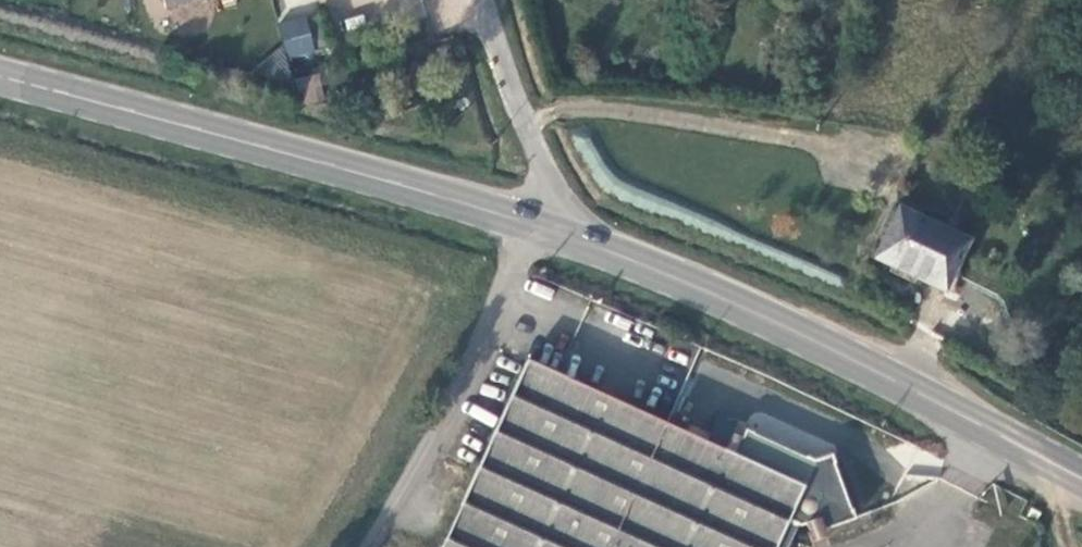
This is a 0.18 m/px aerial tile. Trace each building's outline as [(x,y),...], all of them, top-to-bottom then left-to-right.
[(317,12),(293,19),(302,50),(327,44),(317,12)] [(238,34),(216,40),(218,51),(240,47),(238,34)] [(296,76),(300,105),(324,101),(319,73),(296,76)] [(875,258),(947,292),(969,245),(897,211),(875,258)] [(587,372),(598,348),(585,343),(573,364),(587,372)] [(791,516),(804,521),(813,518),(819,529),(834,523),(861,511),(834,454),(818,460),(748,430),(745,436),(743,442),(733,438),(727,449),(533,360),(446,546),(777,546),(791,516)] [(777,546),(792,546),(804,521),(791,516),(777,546)] [(837,533),(834,523),(819,529),(822,539),(837,533)]
